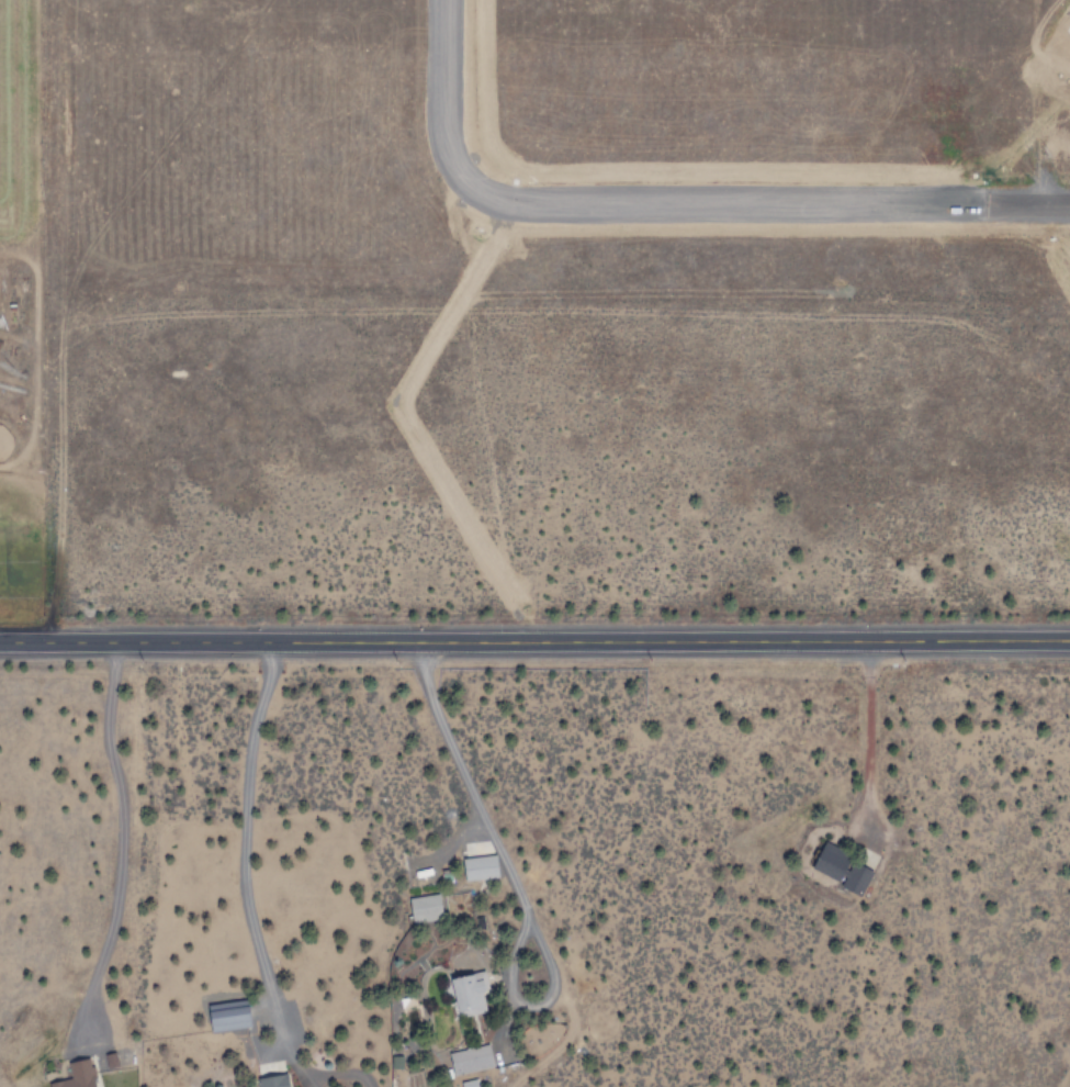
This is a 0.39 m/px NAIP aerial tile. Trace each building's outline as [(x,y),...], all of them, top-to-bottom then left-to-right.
[(496,878),(491,840),(459,843),(464,882),(496,878)] [(809,872),(859,895),(871,867),(822,844),(809,872)] [(407,897),(410,923),(440,920),(438,894),(407,897)] [(484,993),(480,974),(448,980),(455,1013),(477,1009),(475,996),(484,993)] [(205,1006),(210,1033),(249,1028),(245,999),(205,1006)] [(447,1052),(452,1077),(492,1068),(487,1044),(447,1052)] [(89,1060),(66,1063),(69,1080),(46,1084),(47,1086),(93,1086),(89,1060)] [(250,1086),(271,1086),(270,1077),(249,1079),(250,1086)]
